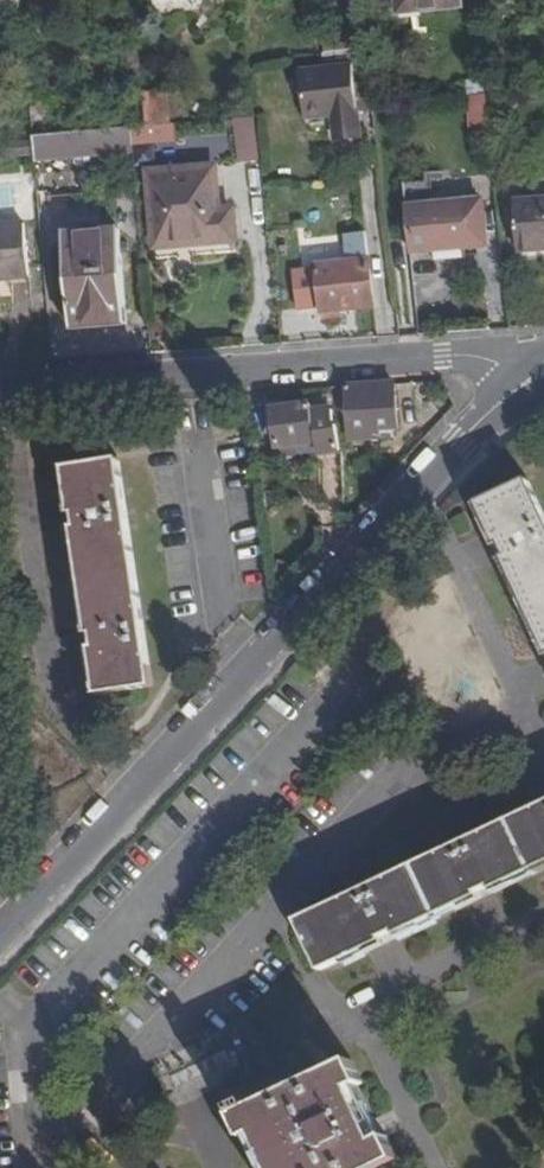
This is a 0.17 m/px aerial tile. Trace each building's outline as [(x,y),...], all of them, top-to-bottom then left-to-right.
[(22,10),(21,0),(0,0),(0,12),(22,10)] [(398,4),(399,14),(439,10),(438,0),(430,0),(398,4)] [(439,10),(462,7),(461,0),(438,0),(439,10)] [(353,65),(300,71),(306,120),(334,117),(336,135),(361,132),(358,112),(355,84),(353,65)] [(370,82),(355,84),(358,112),(373,110),(370,82)] [(166,93),(144,95),(147,127),(151,126),(169,125),(166,93)] [(486,94),(468,96),(470,114),(481,128),(489,127),(486,94)] [(257,119),(237,121),(241,161),(261,159),(257,119)] [(147,127),(130,128),(132,143),(152,141),(151,126),(147,127)] [(130,128),(33,136),(35,160),(133,151),(132,143),(130,128)] [(30,140),(12,141),(13,156),(31,154),(30,140)] [(12,141),(3,142),(4,157),(13,156),(12,141)] [(214,168),(150,174),(156,242),(188,238),(189,244),(235,240),(232,211),(218,212),(214,168)] [(482,201),(486,242),(501,241),(495,183),(477,185),(479,201),(482,201)] [(479,201),(429,206),(433,250),(464,247),(487,245),(486,242),(482,201),(479,201)] [(515,203),(518,251),(543,249),(543,201),(515,203)] [(0,227),(0,279),(30,276),(26,225),(0,227)] [(119,229),(64,234),(72,329),(127,325),(119,229)] [(350,262),(318,266),(318,272),(303,274),(307,308),(322,306),(323,313),(342,311),(375,307),(366,233),(347,235),(350,262)] [(464,247),(433,250),(435,261),(465,258),(464,247)] [(342,311),(323,313),(324,320),(343,317),(342,311)] [(398,428),(395,384),(333,388),(335,427),(338,427),(350,426),(351,440),(373,438),(373,430),(398,428)] [(312,406),(273,411),(278,446),(317,441),(318,453),(341,450),(338,427),(335,427),(333,411),(313,413),(312,406)] [(317,441),(278,446),(280,459),(318,453),(317,441)] [(120,459),(65,468),(72,515),(75,514),(76,520),(78,526),(74,527),(90,635),(94,635),(95,641),(96,647),(92,648),(99,695),(154,687),(120,459)] [(481,502),(493,526),(489,527),(498,546),(501,545),(507,556),(504,558),(543,645),(543,513),(528,479),(481,502)] [(295,924),(319,976),(382,946),(380,942),(392,936),(394,940),(478,900),(476,897),(488,891),(489,895),(543,868),(543,807),(295,924)] [(236,1116),(247,1138),(257,1134),(272,1167),(381,1167),(399,1160),(388,1137),(378,1142),(353,1089),(363,1084),(353,1061),(236,1116)]
